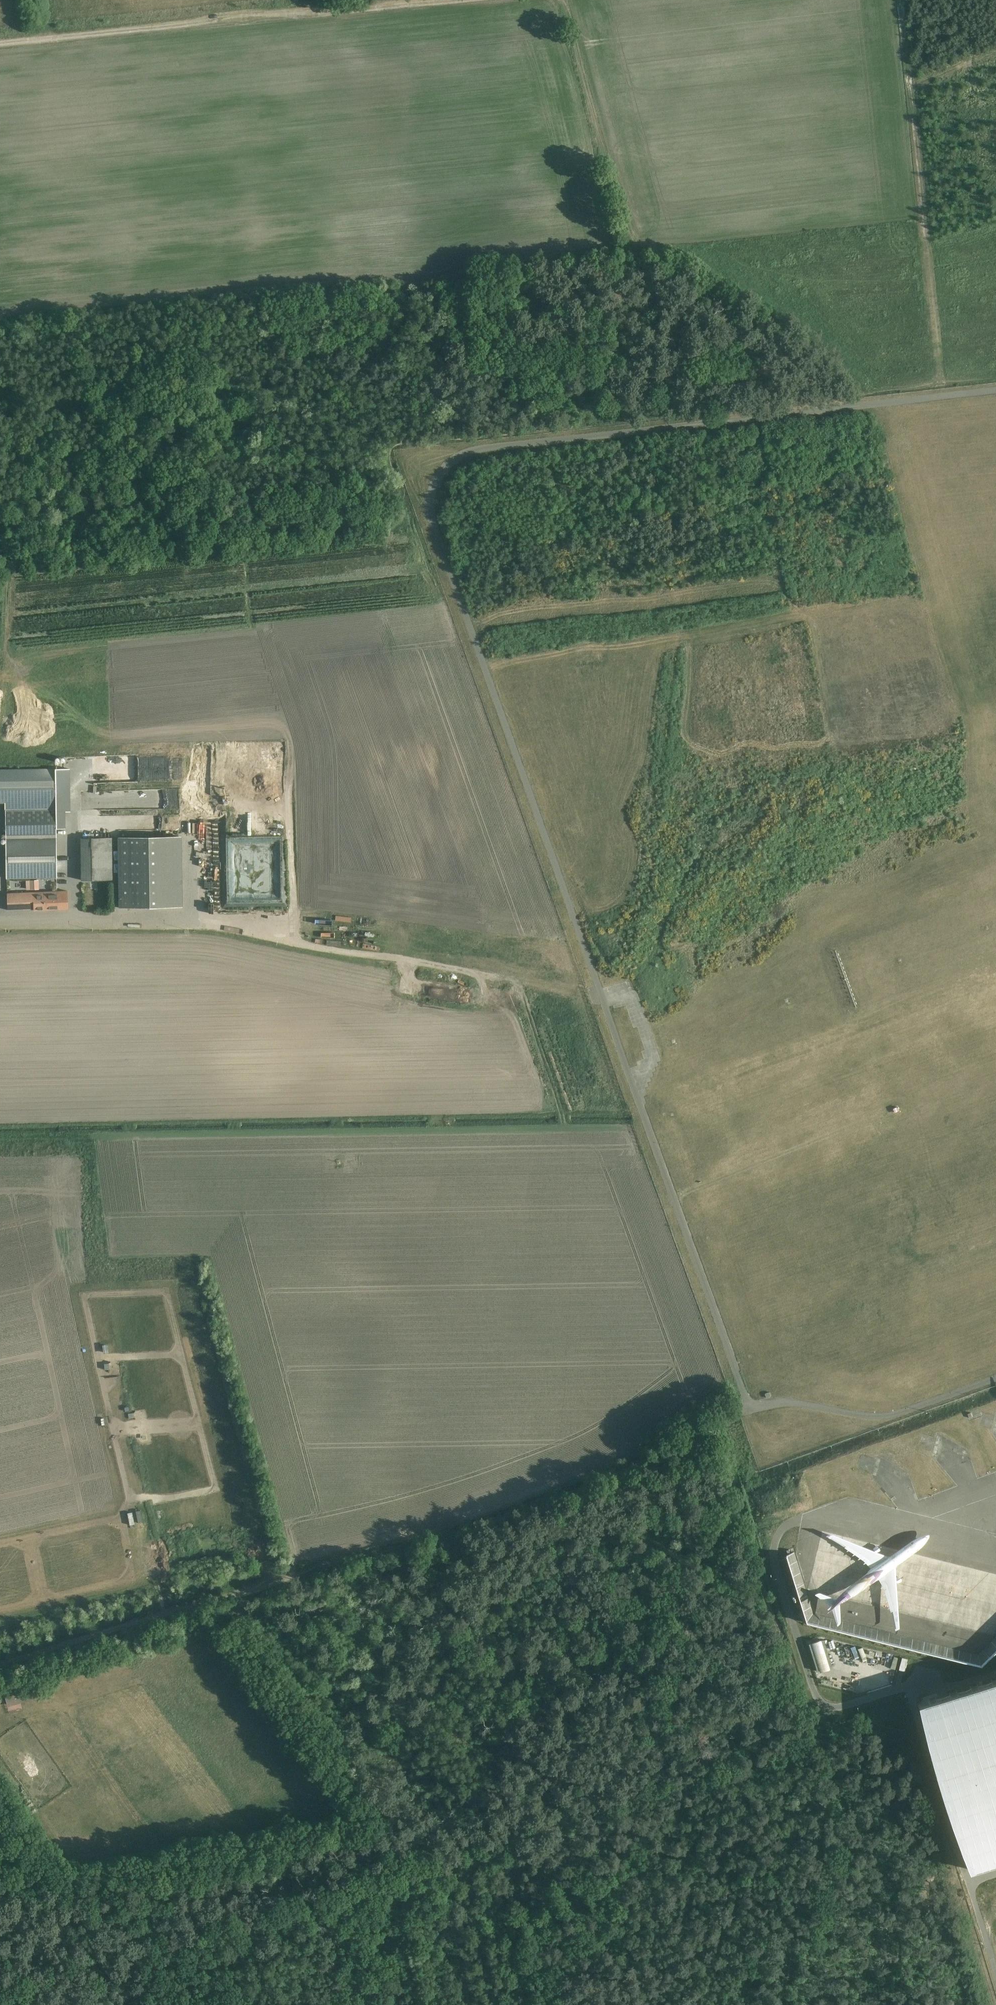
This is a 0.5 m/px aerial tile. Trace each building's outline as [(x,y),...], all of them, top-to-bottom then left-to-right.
[(5,803),(6,841),(56,840),(55,820),(55,809),(57,809),(56,768),(0,769),(0,803),(5,803)] [(188,837),(196,837),(197,823),(189,822),(188,837)] [(181,836),(118,837),(119,908),(182,907),(181,836)] [(112,838),(81,838),(82,880),(112,880),(112,838)] [(6,841),(7,879),(30,878),(56,878),(56,840),(6,841)] [(26,890),(40,889),(39,880),(26,880),(26,890)] [(7,893),(8,911),(68,908),(68,898),(67,891),(7,893)] [(815,1667),(828,1663),(820,1633),(807,1637),(815,1667)] [(850,1653),(866,1654),(866,1643),(851,1642),(850,1653)] [(890,1650),(887,1663),(902,1666),(905,1654),(890,1650)] [(917,1704),(971,1885),(995,1877),(995,1679),(917,1704)] [(41,1687),(5,1698),(8,1707),(44,1696),(41,1687)]
